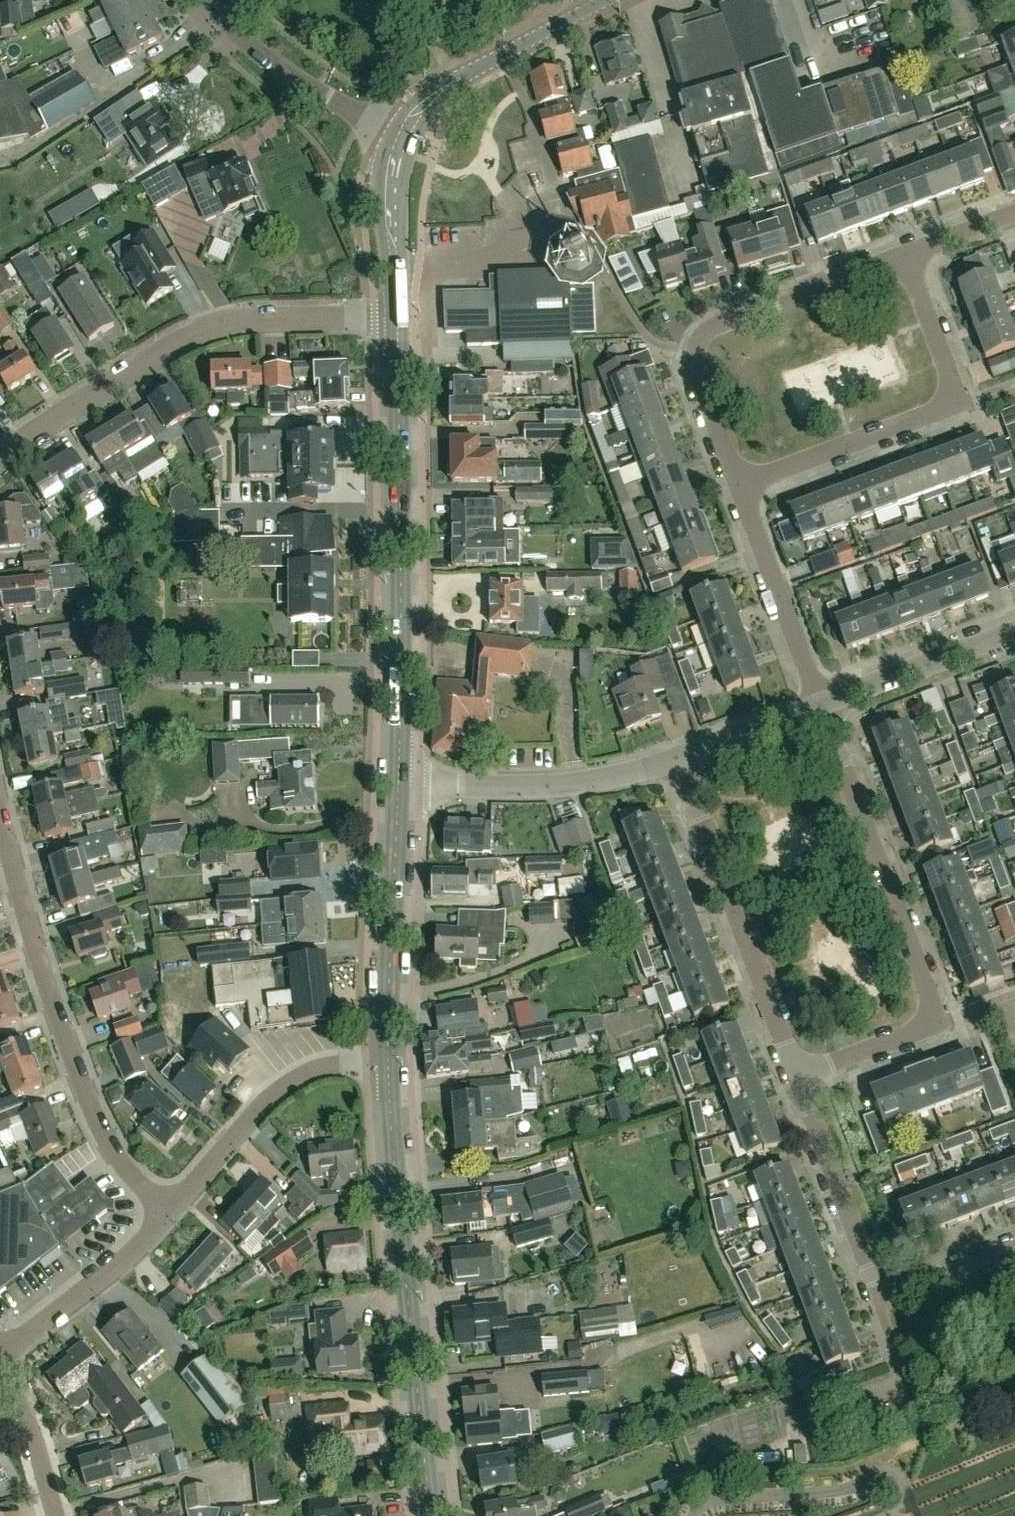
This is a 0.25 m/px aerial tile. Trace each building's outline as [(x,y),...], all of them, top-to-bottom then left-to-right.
[(90,12),(95,25),(109,19),(115,33),(118,40),(154,23),(158,21),(150,3),(146,4),(144,0),(117,0),(90,12)] [(719,7),(721,13),(743,77),(749,75),(767,130),(766,130),(780,172),(841,150),(837,137),(835,138),(821,91),(802,97),(769,0),(740,0),(719,7)] [(868,10),(884,5),(882,0),(865,0),(868,10)] [(979,31),(970,0),(957,0),(967,34),(979,31)] [(20,30),(17,5),(0,7),(0,8),(2,31),(20,30)] [(682,17),(661,23),(671,59),(670,59),(692,135),(691,135),(706,185),(712,207),(781,184),(777,173),(767,176),(740,81),(738,78),(743,77),(721,13),(716,15),(704,8),(702,13),(691,33),(688,31),(685,30),(682,19),(682,17)] [(118,40),(96,51),(106,71),(131,59),(129,55),(162,40),(154,23),(118,40)] [(1014,64),(1014,36),(1001,41),(1010,65),(1014,64)] [(607,86),(639,76),(627,38),(594,48),(607,86)] [(958,58),(981,50),(976,38),(953,46),(958,58)] [(884,71),(821,91),(835,138),(837,137),(882,123),(884,131),(917,121),(914,113),(894,50),(879,55),(884,71)] [(1010,65),(988,74),(992,86),(1014,77),(1014,79),(1014,64),(1010,65)] [(548,114),(568,109),(572,108),(569,96),(565,97),(558,71),(533,78),(540,105),(545,104),(548,114)] [(36,138),(93,104),(74,72),(67,77),(17,105),(34,135),(36,138)] [(17,105),(6,84),(0,87),(0,116),(11,109),(17,105)] [(579,113),(592,108),(585,92),(572,97),(579,113)] [(1002,108),(1002,107),(997,95),(975,104),(979,116),(1002,108)] [(612,135),(631,131),(622,102),(604,107),(612,135)] [(167,128),(171,126),(166,118),(156,103),(148,109),(131,120),(121,105),(96,122),(104,133),(119,123),(127,135),(148,166),(179,146),(167,128)] [(15,138),(34,135),(17,105),(11,109),(15,138)] [(1002,108),(979,116),(986,133),(1009,124),(1003,107),(1002,107),(1002,108)] [(11,109),(0,116),(3,140),(15,138),(11,109)] [(567,147),(584,142),(587,142),(584,130),(574,133),(568,109),(548,114),(541,115),(548,141),(564,136),(567,147)] [(938,134),(963,124),(959,113),(934,122),(938,134)] [(934,122),(911,130),(915,142),(938,134),(934,122)] [(900,147),(915,142),(911,130),(896,136),(900,147)] [(651,138),(615,147),(634,217),(670,208),(659,170),(651,138)] [(948,158),(960,191),(985,182),(982,174),(993,170),(982,139),(970,144),(972,149),(948,158)] [(575,183),(603,175),(600,163),(591,166),(584,142),(567,147),(558,149),(565,174),(572,172),(575,183)] [(863,148),(868,159),(882,154),(878,142),(863,148)] [(1014,193),(1014,166),(1007,145),(992,151),(1008,196),(1014,193)] [(868,159),(863,148),(848,153),(853,165),(854,164),(856,168),(869,163),(868,159)] [(936,200),(960,191),(948,158),(924,167),(936,200)] [(210,176),(204,160),(183,169),(188,181),(195,178),(202,195),(208,207),(220,202),(225,213),(241,206),(246,217),(259,212),(254,200),(256,199),(248,180),(250,179),(249,175),(251,174),(247,165),(245,166),(243,162),(210,176)] [(835,172),(831,160),(814,166),(819,178),(835,172)] [(819,178),(814,166),(797,172),(802,184),(819,178)] [(155,208),(187,190),(174,167),(143,185),(155,208)] [(913,209),(936,200),(924,167),(901,176),(913,209)] [(603,175),(575,183),(578,194),(571,196),(575,214),(582,212),(587,229),(597,226),(602,245),(630,237),(629,236),(636,234),(619,171),(603,175)] [(889,217),(913,209),(901,176),(877,184),(889,217)] [(866,226),(889,217),(877,184),(853,193),(866,226)] [(841,235),(866,226),(853,193),(829,202),(841,235)] [(817,244),(841,235),(829,202),(805,211),(817,244)] [(794,233),(788,209),(764,216),(767,224),(753,228),(763,262),(789,255),(783,236),(794,233)] [(666,249),(639,256),(648,276),(660,272),(664,286),(688,280),(689,279),(682,257),(683,257),(679,245),(673,222),(654,227),(666,249)] [(713,223),(698,227),(701,239),(693,241),(697,253),(683,257),(682,257),(689,279),(688,280),(691,291),(718,283),(711,257),(722,254),(715,230),(713,223)] [(763,262),(753,228),(729,235),(726,226),(715,230),(722,254),(734,250),(739,269),(763,262)] [(164,276),(174,269),(166,255),(153,234),(133,246),(139,255),(123,265),(125,268),(121,270),(128,281),(132,279),(148,305),(172,290),(164,276)] [(581,281),(591,275),(594,260),(587,249),(573,246),(562,253),(560,267),(564,273),(568,278),(569,279),(580,281),(581,281)] [(41,275),(27,253),(12,262),(26,284),(41,275)] [(0,269),(0,287),(12,279),(4,266),(0,269)] [(642,289),(632,267),(616,272),(627,294),(642,289)] [(571,336),(569,288),(569,279),(568,278),(564,273),(500,275),(499,277),(490,277),(491,292),(445,294),(447,332),(467,331),(468,345),(503,344),(503,345),(571,343),(571,337),(571,336)] [(968,311),(1001,299),(992,274),(959,286),(968,311)] [(91,342),(114,327),(82,277),(59,292),(91,342)] [(569,288),(571,336),(596,335),(594,286),(580,287),(580,281),(569,279),(569,288)] [(977,335),(1010,323),(1001,299),(968,311),(977,335)] [(0,333),(13,325),(0,304),(0,333)] [(45,329),(37,317),(27,323),(35,335),(33,336),(51,366),(72,353),(54,323),(45,329)] [(977,335),(985,358),(1014,347),(1014,337),(1010,323),(977,335)] [(12,342),(3,347),(12,362),(0,370),(0,379),(8,392),(35,375),(23,356),(22,357),(12,342)] [(1005,355),(1011,371),(1014,370),(1014,351),(1005,355)] [(600,370),(610,395),(616,392),(621,407),(654,394),(653,394),(655,393),(657,390),(653,380),(650,379),(648,379),(645,370),(634,374),(628,359),(600,370)] [(512,375),(554,373),(554,371),(565,371),(564,360),(553,361),(511,362),(512,375)] [(315,388),(349,387),(348,362),(294,364),(295,378),(315,378),(315,388)] [(278,366),(278,389),(289,389),(289,365),(278,366)] [(250,370),(250,366),(212,368),(213,394),(227,393),(228,407),(244,406),(244,392),(252,392),(252,387),(262,387),(261,369),(250,370)] [(266,390),(278,389),(278,366),(266,366),(266,390)] [(451,400),(483,399),(485,399),(489,398),(488,395),(503,395),(503,372),(492,373),(492,377),(472,378),(472,382),(451,383),(451,400)] [(349,387),(315,388),(315,394),(295,395),(288,395),(288,397),(269,398),(269,416),(289,416),(289,410),(295,410),(295,412),(316,411),(316,408),(348,406),(348,389),(349,388),(349,387)] [(150,403),(167,432),(180,424),(184,431),(182,432),(197,460),(220,448),(206,420),(205,420),(198,409),(189,414),(174,389),(150,403)] [(659,401),(657,402),(654,394),(621,407),(630,431),(663,419),(662,416),(664,416),(665,413),(661,402),(659,401)] [(483,399),(451,400),(451,403),(449,406),(449,411),(451,414),(451,425),(483,424),(483,422),(493,422),(493,409),(483,410),(483,399)] [(598,415),(599,415),(597,399),(585,401),(587,416),(598,415)] [(1014,424),(1014,407),(999,413),(1005,428),(1014,424)] [(546,425),(574,425),(582,425),(580,410),(546,410),(546,425)] [(107,429),(137,477),(167,458),(150,431),(143,435),(130,415),(107,429)] [(597,443),(608,439),(599,416),(599,415),(598,415),(587,416),(587,417),(597,443)] [(634,456),(671,442),(663,419),(630,431),(638,453),(633,455),(634,456)] [(261,429),(261,420),(241,420),(241,447),(242,447),(242,478),(291,477),(291,502),(316,502),(316,491),(331,491),(331,439),(316,440),(316,432),(290,432),(290,433),(269,433),(269,438),(265,438),(265,429),(261,429)] [(1014,440),(1014,424),(1005,428),(1009,442),(1014,440)] [(574,425),(546,425),(525,425),(525,441),(574,441),(574,425)] [(137,477),(107,429),(86,442),(101,467),(111,460),(125,483),(136,476),(137,477)] [(968,480),(991,471),(996,482),(1014,475),(1014,474),(1003,441),(984,448),(980,437),(955,446),(968,480)] [(606,466),(617,462),(608,439),(597,443),(606,466)] [(451,441),(452,482),(495,481),(495,464),(494,441),(451,441)] [(647,478),(680,466),(671,442),(634,456),(642,478),(647,477),(647,478)] [(944,488),(968,480),(955,446),(932,455),(944,488)] [(52,468),(80,512),(81,512),(94,533),(108,524),(93,501),(88,504),(77,486),(89,478),(74,454),(52,468)] [(921,497),(944,488),(932,455),(908,464),(921,497)] [(504,463),(505,483),(542,482),(541,462),(504,463)] [(614,490),(625,486),(617,462),(606,466),(614,490)] [(897,506),(921,497),(908,464),(885,472),(897,506)] [(656,501),(689,489),(680,466),(647,478),(656,501)] [(71,518),(80,512),(52,468),(31,481),(46,506),(59,498),(71,518)] [(117,507),(126,501),(124,496),(108,472),(98,478),(114,503),(117,507)] [(874,514),(897,506),(885,472),(862,481),(874,514)] [(850,523),(874,514),(862,481),(838,489),(850,523)] [(624,513),(634,509),(625,486),(614,490),(620,505),(621,504),(624,513)] [(665,525),(698,513),(689,489),(656,501),(665,525)] [(827,532),(850,523),(838,489),(814,498),(827,532)] [(24,550),(22,522),(27,522),(28,525),(43,523),(43,516),(41,514),(27,495),(25,496),(15,497),(0,507),(0,552),(24,550)] [(802,541),(827,532),(814,498),(790,507),(802,541)] [(977,504),(981,515),(997,509),(993,498),(977,504)] [(482,499),(482,503),(452,503),(452,535),(502,535),(502,534),(501,499),(482,499)] [(959,523),(981,515),(977,504),(953,512),(958,524),(959,523)] [(62,524),(49,508),(41,514),(43,516),(53,529),(62,524)] [(632,538),(643,533),(634,509),(624,513),(627,522),(626,522),(632,538)] [(185,537),(220,537),(219,511),(186,511),(185,537)] [(961,529),(959,523),(958,524),(953,512),(929,521),(934,532),(949,527),(952,532),(961,529)] [(673,549),(706,537),(706,536),(708,536),(709,533),(705,523),(703,522),(701,522),(698,513),(665,525),(673,549)] [(281,553),(317,553),(331,553),(331,517),(281,517),(281,539),(281,553)] [(921,537),(934,532),(929,521),(907,530),(906,530),(910,541),(921,537)] [(881,533),(883,539),(884,538),(888,549),(910,541),(906,530),(907,530),(905,523),(881,533)] [(643,533),(632,538),(637,551),(648,548),(643,533)] [(502,535),(452,535),(453,566),(479,566),(479,565),(490,565),(490,555),(502,555),(502,535)] [(1013,536),(989,545),(995,561),(998,560),(1009,589),(1014,587),(1014,543),(1013,536)] [(682,573),(715,561),(715,560),(717,559),(718,557),(713,545),(711,544),(709,545),(706,537),(673,549),(682,573)] [(884,538),(883,539),(869,544),(873,555),(888,549),(884,538)] [(281,553),(281,539),(241,539),(241,569),(291,569),(292,587),(297,587),(297,622),(332,622),(331,566),(318,566),(317,553),(281,553)] [(607,542),(607,568),(637,568),(626,541),(607,542)] [(841,567),(856,562),(848,542),(833,548),(834,550),(841,567)] [(841,567),(834,550),(809,560),(816,576),(841,567)] [(897,580),(903,595),(906,593),(917,623),(941,614),(930,584),(926,586),(911,591),(897,553),(889,556),(898,579),(897,580)] [(38,571),(71,567),(71,566),(50,568),(49,554),(22,557),(24,572),(38,570),(38,571)] [(658,571),(652,556),(641,561),(653,594),(672,587),(667,571),(661,573),(660,570),(658,571)] [(944,562),(950,577),(954,576),(964,605),(988,596),(977,567),(959,574),(953,559),(944,562)] [(922,575),(926,586),(930,584),(941,614),(964,605),(954,576),(950,577),(935,583),(927,560),(918,563),(922,575)] [(71,567),(38,571),(39,581),(1,585),(4,610),(36,606),(35,594),(53,592),(73,589),(71,567)] [(601,572),(547,574),(547,592),(567,591),(582,591),(602,590),(602,589),(601,574),(601,572)] [(850,596),(856,612),(858,611),(869,641),(893,632),(882,602),(880,603),(876,595),(862,600),(859,593),(857,586),(856,586),(854,582),(846,585),(851,596),(850,596)] [(538,635),(539,601),(521,600),(522,584),(491,583),(490,623),(517,624),(517,634),(538,635)] [(874,588),(876,595),(880,603),(882,602),(893,632),(917,623),(906,593),(903,595),(888,600),(882,584),(874,588)] [(701,622),(734,610),(725,586),(709,592),(708,588),(691,595),(701,622)] [(655,611),(675,604),(670,591),(650,599),(655,611)] [(846,650),(869,641),(858,611),(856,612),(841,618),(835,602),(826,605),(833,622),(835,621),(846,650)] [(710,646),(743,634),(734,610),(701,622),(710,646)] [(668,635),(678,631),(671,612),(661,616),(668,635)] [(42,642),(79,637),(77,624),(40,628),(42,642)] [(678,631),(668,635),(672,647),(682,644),(678,631)] [(719,670),(752,658),(743,634),(710,646),(719,670)] [(529,661),(530,644),(477,636),(476,657),(474,683),(439,680),(433,750),(474,754),(477,722),(490,723),(494,675),(527,678),(529,661)] [(12,669),(41,665),(37,641),(8,645),(12,669)] [(626,731),(660,719),(650,692),(678,682),(668,656),(665,649),(629,661),(632,669),(630,669),(636,684),(612,692),(626,731)] [(298,665),(322,663),(321,651),(297,652),(298,665)] [(580,666),(593,666),(593,651),(580,651),(580,666)] [(53,664),(67,662),(65,653),(52,655),(53,664)] [(752,658),(719,670),(728,691),(744,685),(745,688),(761,681),(752,658)] [(688,660),(678,664),(685,683),(695,679),(688,660)] [(54,672),(55,672),(68,671),(67,662),(53,664),(54,672)] [(54,672),(53,664),(41,665),(12,669),(16,697),(45,692),(43,679),(56,677),(55,672),(54,672)] [(201,668),(201,684),(249,684),(249,668),(201,668)] [(50,700),(87,695),(84,677),(47,682),(50,700)] [(695,679),(685,683),(689,695),(700,691),(695,679)] [(1014,712),(1014,684),(993,692),(992,690),(987,691),(984,683),(968,690),(971,698),(976,696),(979,704),(995,698),(1001,714),(1002,717),(1014,712)] [(947,708),(940,687),(923,693),(930,713),(947,708)] [(109,726),(116,725),(125,724),(122,704),(120,690),(96,694),(98,708),(106,707),(109,726)] [(242,698),(241,726),(318,726),(319,698),(242,698)] [(20,715),(26,742),(54,736),(64,734),(62,724),(67,723),(64,707),(49,710),(49,709),(20,715)] [(940,730),(950,726),(944,710),(934,714),(940,730)] [(1014,739),(1014,712),(1002,717),(1001,714),(984,720),(987,728),(1004,722),(1010,737),(1011,740),(1014,739)] [(64,734),(79,731),(77,721),(62,724),(64,734)] [(883,758),(916,745),(908,723),(892,729),(891,727),(874,733),(883,758)] [(79,731),(64,734),(66,744),(81,741),(79,731)] [(54,736),(26,742),(31,769),(60,763),(54,736)] [(1011,740),(1010,737),(993,743),(996,751),(1012,745),(1014,752),(1014,739),(1011,740)] [(280,783),(312,781),(310,752),(290,754),(289,739),(238,743),(238,742),(212,743),(215,784),(241,782),(240,761),(274,759),(275,770),(279,769),(280,783)] [(952,761),(962,757),(956,742),(946,746),(952,761)] [(892,782),(925,770),(916,745),(883,758),(892,782)] [(67,770),(80,767),(92,764),(104,761),(103,755),(91,758),(90,750),(64,756),(67,770)] [(962,757),(952,761),(952,762),(947,764),(950,774),(955,771),(957,777),(968,773),(962,757)] [(1003,767),(1006,776),(1014,772),(1014,762),(1003,767)] [(40,813),(95,800),(93,790),(64,796),(62,786),(83,781),(80,767),(67,770),(50,774),(53,786),(34,790),(40,813)] [(901,806),(934,794),(925,770),(892,782),(901,806)] [(271,812),(314,809),(312,781),(280,783),(257,784),(258,798),(270,797),(271,812)] [(969,808),(979,804),(974,790),(964,793),(969,808)] [(910,830),(943,818),(934,794),(901,806),(910,830)] [(95,800),(40,813),(45,838),(72,832),(69,819),(98,812),(95,800)] [(986,821),(980,805),(958,813),(960,820),(967,822),(973,820),(975,825),(986,821)] [(632,849),(665,837),(657,816),(646,821),(642,809),(620,812),(624,825),(624,826),(632,849)] [(943,818),(910,830),(918,852),(921,860),(942,852),(954,847),(952,842),(943,818)] [(90,839),(107,834),(104,820),(86,825),(90,838),(90,839)] [(584,820),(564,827),(572,850),(591,844),(584,820)] [(490,854),(492,824),(485,824),(446,821),(444,851),(490,854)] [(508,850),(508,822),(494,821),(493,850),(508,850)] [(151,828),(150,824),(139,825),(142,856),(188,852),(186,825),(151,828)] [(58,885),(119,868),(118,867),(88,875),(85,863),(108,856),(106,846),(118,843),(115,832),(107,834),(90,839),(90,838),(70,843),(73,856),(51,862),(58,885)] [(641,873),(674,861),(665,837),(632,849),(641,873)] [(969,848),(976,865),(989,860),(994,874),(1004,870),(999,855),(992,840),(969,848)] [(1014,855),(1014,840),(1003,844),(1008,858),(1014,855)] [(599,845),(604,861),(615,856),(609,841),(599,845)] [(272,881),(320,877),(317,846),(270,849),(272,881)] [(615,856),(604,861),(610,876),(620,873),(615,856)] [(526,877),(563,874),(562,857),(525,858),(526,877)] [(941,864),(925,870),(935,897),(968,884),(968,885),(978,881),(974,871),(964,875),(959,860),(942,866),(941,864)] [(650,897),(683,885),(674,861),(641,873),(650,897)] [(94,914),(99,913),(92,886),(121,878),(119,868),(58,885),(65,908),(78,905),(81,918),(94,914)] [(1004,870),(994,874),(1000,890),(1010,886),(1004,870)] [(429,884),(429,890),(432,893),(432,897),(467,898),(468,886),(491,886),(491,872),(433,871),(433,882),(429,884)] [(250,878),(218,880),(220,899),(251,896),(250,878)] [(526,883),(508,885),(510,903),(527,902),(526,883)] [(944,920),(977,908),(968,884),(935,897),(944,920)] [(659,921),(692,908),(683,885),(650,897),(659,921)] [(621,908),(632,904),(626,889),(616,892),(621,908)] [(220,899),(216,899),(217,914),(252,911),(251,896),(220,899)] [(322,898),(260,902),(262,927),(287,925),(287,924),(303,922),(304,925),(311,924),(310,920),(324,919),(322,898)] [(554,903),(528,905),(529,906),(530,927),(555,926),(555,921),(554,903)] [(1014,920),(1014,903),(994,911),(1000,926),(1014,920)] [(632,904),(621,908),(627,924),(637,920),(632,904)] [(106,956),(107,953),(106,949),(108,949),(104,934),(123,928),(116,907),(99,913),(94,914),(97,925),(71,933),(79,958),(91,954),(92,957),(96,959),(106,956)] [(668,945),(701,932),(692,908),(659,921),(668,945)] [(953,944),(985,931),(977,908),(944,920),(953,944)] [(438,929),(436,958),(460,960),(460,969),(476,970),(477,958),(500,959),(500,946),(504,946),(506,911),(495,913),(458,911),(457,930),(438,929)] [(616,938),(609,918),(586,925),(593,946),(616,938)] [(287,925),(262,927),(264,947),(325,943),(324,919),(310,920),(311,924),(304,925),(303,922),(287,924),(287,925)] [(1000,926),(1006,942),(1014,938),(1014,920),(1000,926)] [(962,967),(994,955),(985,931),(953,944),(962,967)] [(677,968),(710,956),(701,932),(668,945),(677,968)] [(638,956),(648,952),(643,936),(632,940),(638,956)] [(250,962),(249,945),(198,950),(200,967),(250,962)] [(656,974),(648,952),(638,956),(643,972),(646,978),(656,974)] [(325,954),(211,967),(216,1007),(248,1003),(252,1031),(293,1026),(293,1027),(319,1024),(332,1023),(325,954)] [(994,955),(962,967),(970,989),(986,983),(986,985),(1003,979),(994,955)] [(686,992),(719,980),(710,956),(677,968),(686,991),(686,992)] [(99,1020),(132,1009),(128,996),(142,991),(134,969),(99,981),(101,990),(91,994),(99,1020)] [(11,998),(3,975),(0,976),(0,1002),(11,998)] [(686,992),(686,991),(680,993),(684,1005),(690,1003),(695,1016),(711,1010),(712,1012),(729,1006),(719,980),(686,992)] [(658,1002),(669,998),(663,983),(653,986),(654,989),(644,992),(649,1006),(658,1002)] [(0,1002),(0,1029),(19,1022),(11,998),(0,1002)] [(658,1002),(664,1017),(674,1014),(669,998),(658,1002)] [(475,1001),(455,1004),(456,1007),(436,1010),(439,1037),(445,1036),(446,1042),(460,1040),(489,1035),(488,1024),(479,1026),(475,1001)] [(137,1017),(113,1026),(119,1042),(131,1038),(143,1034),(137,1017)] [(219,1061),(230,1071),(248,1051),(215,1021),(190,1048),(213,1069),(219,1061)] [(521,1042),(556,1035),(553,1022),(519,1029),(521,1042)] [(712,1061),(745,1049),(736,1027),(720,1033),(719,1030),(703,1036),(712,1061)] [(424,1059),(466,1053),(466,1052),(491,1048),(489,1035),(460,1040),(446,1042),(445,1036),(439,1037),(421,1039),(424,1059)] [(34,1064),(26,1040),(7,1047),(3,1037),(0,1038),(0,1060),(5,1075),(34,1064)] [(131,1038),(119,1042),(109,1046),(125,1081),(146,1072),(138,1054),(131,1038)] [(527,1070),(534,1069),(542,1067),(537,1049),(509,1056),(513,1074),(527,1070)] [(721,1085),(754,1073),(745,1049),(712,1061),(721,1085)] [(466,1053),(424,1059),(426,1079),(492,1069),(490,1055),(467,1058),(466,1053)] [(989,1103),(1004,1097),(994,1069),(978,1075),(970,1053),(935,1066),(934,1063),(919,1068),(934,1108),(984,1089),(989,1103)] [(678,1073),(688,1069),(683,1054),(673,1058),(678,1073)] [(216,1090),(177,1056),(161,1075),(200,1109),(216,1090)] [(17,1108),(23,1105),(28,1103),(23,1094),(42,1087),(34,1064),(5,1075),(13,1096),(0,1101),(0,1114),(17,1108)] [(934,1108),(919,1068),(904,1074),(905,1077),(897,1080),(872,1090),(880,1111),(864,1117),(875,1147),(891,1141),(886,1126),(934,1108)] [(688,1069),(678,1073),(684,1089),(694,1085),(688,1069)] [(542,1070),(529,1071),(529,1076),(530,1086),(543,1085),(542,1070)] [(730,1109),(763,1097),(754,1073),(721,1085),(730,1109)] [(492,1096),(511,1095),(511,1089),(510,1080),(491,1082),(492,1095),(492,1096)] [(173,1119),(179,1112),(155,1091),(147,1083),(135,1097),(130,1103),(148,1120),(143,1125),(166,1146),(183,1128),(173,1119)] [(471,1096),(453,1098),(456,1126),(483,1123),(491,1122),(507,1121),(507,1119),(523,1115),(521,1088),(511,1089),(511,1095),(492,1096),(492,1095),(481,1096),(471,1096)] [(739,1133),(772,1121),(763,1097),(730,1109),(739,1133)] [(1008,1108),(1004,1097),(989,1103),(993,1113),(1008,1108)] [(614,1130),(633,1125),(625,1098),(607,1103),(614,1130)] [(693,1120),(704,1118),(700,1101),(690,1104),(693,1120)] [(49,1104),(26,1113),(23,1105),(17,1108),(0,1114),(0,1147),(16,1141),(11,1129),(12,1129),(13,1130),(25,1126),(37,1155),(62,1145),(54,1125),(57,1124),(49,1104)] [(704,1118),(693,1120),(697,1136),(707,1134),(704,1118)] [(457,1138),(453,1138),(454,1149),(458,1149),(458,1152),(498,1149),(499,1160),(520,1158),(539,1153),(537,1138),(517,1142),(515,1121),(507,1121),(491,1122),(483,1123),(456,1126),(457,1138)] [(772,1121),(739,1133),(747,1156),(750,1164),(766,1157),(764,1152),(781,1146),(772,1121)] [(1009,1135),(1014,1133),(1014,1122),(1005,1126),(1009,1135)] [(993,1141),(1009,1135),(1005,1126),(989,1132),(993,1141)] [(983,1138),(982,1134),(981,1135),(978,1128),(956,1137),(959,1147),(983,1139),(983,1138)] [(943,1153),(959,1147),(956,1137),(940,1143),(943,1153)] [(337,1191),(351,1190),(349,1174),(356,1173),(352,1140),(308,1145),(311,1178),(331,1175),(331,1180),(329,1180),(330,1191),(330,1192),(337,1191)] [(895,1151),(891,1141),(876,1147),(879,1156),(895,1151)] [(711,1150),(700,1152),(704,1169),(715,1167),(715,1166),(711,1150)] [(911,1161),(914,1170),(930,1164),(926,1155),(911,1161)] [(901,1182),(916,1176),(911,1161),(895,1167),(901,1182)] [(1014,1199),(1014,1163),(994,1171),(1006,1203),(1014,1199)] [(0,1170),(0,1294),(60,1248),(57,1245),(93,1217),(95,1220),(106,1211),(114,1212),(115,1202),(108,1201),(101,1192),(98,1194),(90,1183),(75,1194),(53,1165),(23,1187),(20,1188),(9,1167),(0,1170)] [(771,1171),(756,1177),(766,1203),(798,1191),(789,1166),(772,1173),(771,1171)] [(291,1180),(316,1205),(338,1203),(337,1191),(330,1192),(330,1191),(321,1192),(301,1171),(291,1180)] [(982,1211),(1006,1203),(994,1171),(970,1179),(982,1211)] [(535,1220),(573,1209),(562,1172),(524,1183),(525,1187),(535,1220)] [(958,1220),(982,1211),(970,1179),(946,1188),(958,1220)] [(274,1230),(280,1223),(272,1216),(284,1203),(262,1184),(245,1203),(274,1230)] [(314,1204),(296,1187),(286,1197),(293,1205),(289,1210),(298,1219),(314,1204)] [(535,1220),(525,1187),(495,1190),(495,1194),(442,1199),(445,1228),(486,1224),(485,1219),(522,1216),(524,1223),(535,1220)] [(934,1229),(958,1220),(946,1188),(922,1197),(934,1229)] [(798,1191),(766,1203),(774,1225),(774,1226),(807,1214),(798,1191)] [(910,1238),(934,1229),(922,1197),(900,1205),(906,1221),(904,1222),(910,1238)] [(714,1218),(725,1215),(721,1199),(710,1201),(714,1218)] [(264,1240),(274,1230),(245,1203),(245,1202),(243,1200),(238,1200),(232,1207),(233,1211),(235,1213),(225,1225),(246,1244),(256,1233),(264,1240)] [(807,1214),(774,1226),(783,1250),(816,1238),(807,1214)] [(725,1215),(714,1218),(717,1234),(728,1231),(725,1215)] [(548,1221),(512,1232),(517,1248),(553,1237),(548,1221)] [(262,1259),(275,1278),(316,1250),(303,1231),(262,1259)] [(328,1271),(366,1267),(362,1232),(325,1236),(328,1271)] [(198,1293),(234,1254),(214,1236),(178,1275),(198,1293)] [(816,1238),(783,1250),(792,1274),(824,1262),(816,1238)] [(493,1281),(493,1283),(505,1282),(504,1264),(500,1264),(499,1248),(490,1249),(489,1246),(452,1249),(455,1284),(493,1281)] [(737,1252),(735,1248),(725,1253),(733,1268),(743,1263),(742,1262),(749,1258),(744,1248),(737,1252)] [(824,1262),(792,1274),(801,1297),(833,1285),(824,1262)] [(753,1268),(746,1271),(746,1270),(736,1275),(744,1290),(753,1284),(752,1282),(758,1279),(753,1268)] [(158,1279),(150,1285),(159,1301),(168,1296),(158,1279)] [(753,1284),(744,1290),(751,1305),(760,1300),(755,1287),(753,1284)] [(833,1285),(801,1297),(810,1321),(842,1309),(833,1285)] [(506,1325),(504,1309),(454,1314),(457,1342),(496,1338),(498,1358),(542,1354),(539,1320),(522,1322),(522,1323),(506,1325)] [(616,1309),(579,1314),(583,1344),(620,1339),(616,1309)] [(842,1309),(810,1321),(819,1345),(851,1333),(842,1309)] [(346,1338),(343,1311),(316,1314),(317,1326),(309,1326),(310,1343),(314,1342),(317,1374),(360,1369),(357,1337),(346,1338)] [(125,1351),(140,1371),(164,1352),(132,1312),(102,1335),(119,1356),(125,1351)] [(773,1335),(781,1329),(772,1316),(763,1322),(773,1335)] [(781,1329),(773,1335),(783,1348),(791,1342),(781,1329)] [(851,1333),(819,1345),(827,1366),(841,1361),(842,1363),(848,1361),(860,1357),(851,1333)] [(102,1370),(85,1348),(71,1359),(70,1358),(48,1375),(67,1399),(68,1398),(76,1407),(80,1407),(89,1400),(90,1396),(83,1386),(85,1385),(87,1388),(89,1387),(97,1398),(95,1400),(95,1404),(102,1414),(106,1415),(113,1409),(118,1416),(115,1418),(125,1430),(147,1414),(108,1365),(102,1370)] [(748,1371),(759,1369),(755,1354),(745,1356),(748,1371)] [(246,1406),(242,1401),(217,1369),(207,1358),(181,1378),(220,1427),(246,1406)] [(270,1362),(272,1383),(302,1380),(300,1359),(270,1362)] [(734,1365),(719,1371),(725,1385),(740,1379),(734,1365)] [(543,1397),(589,1393),(588,1389),(603,1388),(602,1370),(587,1371),(541,1375),(543,1397)] [(823,1370),(808,1375),(811,1386),(827,1381),(827,1380),(823,1370)] [(505,1384),(507,1409),(543,1407),(541,1381),(505,1384)] [(289,1409),(287,1385),(273,1386),(274,1396),(271,1396),(273,1411),(289,1409)] [(496,1388),(462,1391),(467,1446),(501,1443),(501,1441),(515,1440),(512,1412),(499,1413),(496,1388)] [(346,1403),(307,1407),(310,1438),(330,1437),(331,1457),(387,1451),(384,1417),(348,1421),(346,1403)] [(625,1428),(623,1422),(627,1421),(628,1424),(636,1422),(633,1410),(596,1420),(599,1429),(601,1434),(625,1428)] [(174,1449),(167,1425),(155,1429),(155,1428),(125,1437),(128,1449),(110,1454),(110,1455),(80,1463),(87,1487),(117,1479),(113,1466),(162,1453),(174,1449)] [(546,1456),(578,1447),(572,1426),(541,1435),(546,1456)] [(483,1491),(517,1485),(514,1467),(527,1464),(525,1450),(510,1452),(511,1458),(478,1464),(483,1491)] [(276,1459),(255,1461),(256,1472),(278,1471),(276,1459)] [(256,1483),(279,1481),(278,1471),(256,1472),(256,1483)] [(258,1494),(280,1492),(279,1481),(256,1483),(258,1494)] [(187,1499),(209,1497),(208,1485),(186,1488),(187,1499)] [(280,1492),(258,1494),(258,1504),(281,1502),(280,1492)] [(607,1494),(600,1497),(599,1495),(564,1510),(567,1515),(595,1515),(606,1511),(605,1509),(613,1506),(607,1494)] [(210,1510),(210,1509),(209,1497),(187,1499),(189,1511),(189,1512),(210,1510)] [(486,1506),(487,1515),(535,1515),(535,1511),(545,1509),(544,1497),(528,1499),(529,1501),(515,1503),(515,1501),(486,1506)] [(338,1500),(311,1503),(313,1515),(373,1515),(372,1509),(340,1512),(338,1500)] [(126,1511),(123,1512),(121,1504),(98,1510),(100,1515),(128,1515),(126,1511)]
